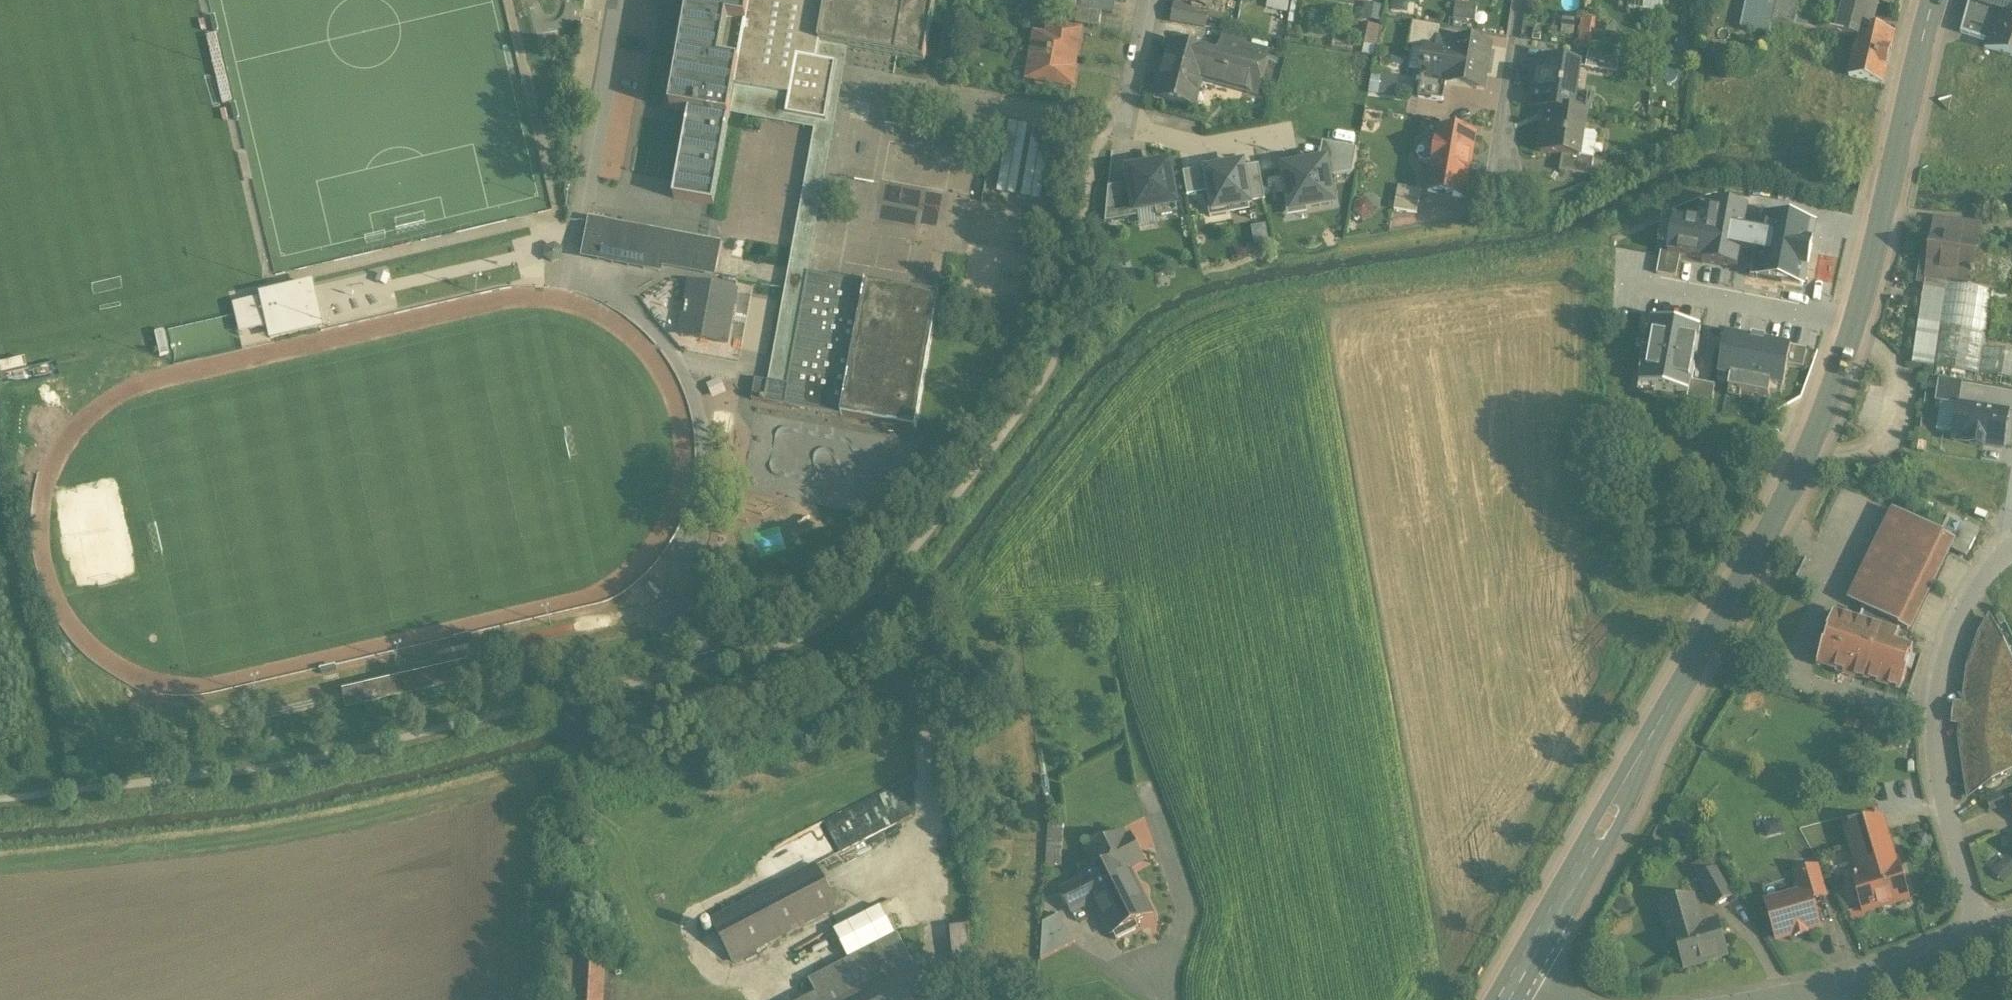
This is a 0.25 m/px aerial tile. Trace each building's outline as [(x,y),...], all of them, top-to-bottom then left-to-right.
[(670,109),(689,113),(673,199),(714,206),(735,87),(789,93),(786,113),(826,119),(836,64),(816,60),(819,43),(924,63),(936,0),(690,0),(670,109)] [(1091,0),(1079,0),(1078,9),(1090,10),(1091,0)] [(1174,3),(1192,7),(1193,5),(1208,8),(1207,10),(1209,10),(1211,0),(1174,0),(1174,3)] [(1269,6),(1289,11),(1292,0),(1270,0),(1269,6)] [(1629,9),(1645,11),(1647,0),(1630,0),(1629,9)] [(1645,11),(1646,11),(1661,13),(1663,0),(1647,0),(1645,11)] [(1740,28),(1769,35),(1772,24),(1777,0),(1746,0),(1740,28)] [(1772,24),(1793,27),(1799,0),(1777,0),(1772,24)] [(1837,35),(1855,39),(1857,40),(1857,39),(1858,37),(1866,39),(1876,3),(1889,6),(1891,0),(1845,0),(1837,35)] [(1968,3),(1969,3),(1960,33),(1986,42),(1984,49),(2011,57),(2011,0),(1969,0),(1968,3)] [(1478,21),(1480,3),(1457,1),(1456,19),(1478,21)] [(1368,5),(1368,17),(1384,18),(1384,5),(1368,5)] [(1078,9),(1077,9),(1075,23),(1099,27),(1101,12),(1090,10),(1078,9)] [(1364,51),(1378,53),(1382,25),(1368,23),(1364,51)] [(1440,28),(1413,23),(1409,47),(1436,51),(1440,28)] [(1079,31),(1050,26),(1048,37),(1036,35),(1028,79),(1072,87),(1074,71),(1072,70),(1079,31)] [(1894,34),(1871,29),(1868,39),(1859,79),(1883,84),(1894,34)] [(1857,39),(1857,40),(1855,39),(1849,77),(1859,79),(1868,39),(1866,39),(1858,37),(1857,39)] [(1490,46),(1455,40),(1452,58),(1425,54),(1421,79),(1482,89),(1490,46)] [(1266,54),(1226,43),(1221,59),(1207,55),(1201,80),(1255,94),(1266,54)] [(1207,54),(1173,45),(1163,81),(1158,80),(1154,96),(1163,98),(1189,105),(1194,106),(1201,80),(1207,55),(1207,54)] [(1620,56),(1588,51),(1586,68),(1617,73),(1620,56)] [(1579,66),(1540,59),(1531,107),(1546,109),(1571,113),(1579,66)] [(1372,94),(1400,94),(1400,72),(1373,71),(1372,94)] [(1189,105),(1163,98),(1159,112),(1185,119),(1189,105)] [(613,109),(607,177),(625,179),(630,120),(625,119),(626,110),(613,109)] [(1571,113),(1546,109),(1539,152),(1561,156),(1578,159),(1578,158),(1585,115),(1571,113)] [(999,192),(1019,195),(1030,123),(1010,120),(999,192)] [(1026,197),(1045,198),(1051,126),(1032,125),(1026,197)] [(1474,136),(1438,130),(1436,141),(1432,170),(1431,172),(1466,178),(1467,178),(1474,136)] [(1436,141),(1422,139),(1417,167),(1432,170),(1436,141)] [(1326,144),(1323,163),(1326,162),(1329,178),(1352,173),(1357,150),(1326,144)] [(1592,160),(1578,158),(1578,159),(1561,156),(1559,171),(1589,176),(1592,160)] [(1284,170),(1291,212),(1334,205),(1329,178),(1326,162),(1323,163),(1284,170)] [(1130,184),(1135,214),(1136,213),(1177,206),(1169,164),(1127,172),(1130,184)] [(1207,172),(1209,188),(1205,188),(1205,193),(1210,218),(1250,211),(1249,206),(1250,206),(1250,203),(1244,168),(1243,165),(1207,172)] [(1244,168),(1250,203),(1265,201),(1259,165),(1244,168)] [(1187,197),(1205,193),(1205,188),(1209,188),(1207,172),(1206,169),(1183,173),(1187,197)] [(1466,178),(1431,172),(1428,191),(1464,198),(1464,196),(1463,196),(1466,178)] [(1137,218),(1136,213),(1135,214),(1130,184),(1109,188),(1105,223),(1137,218)] [(1420,190),(1398,186),(1394,210),(1416,214),(1420,190)] [(1748,256),(1752,232),(1745,231),(1749,210),(1713,203),(1709,226),(1674,219),(1667,254),(1680,257),(1737,268),(1740,254),(1748,256)] [(722,243),(586,218),(580,250),(716,276),(722,243)] [(1813,227),(1766,218),(1763,234),(1752,232),(1748,256),(1759,258),(1755,278),(1801,287),(1805,270),(1807,270),(1812,244),(1810,243),(1813,227)] [(1937,222),(1935,235),(1934,235),(1932,248),(1926,252),(1921,280),(1991,291),(2011,294),(2011,258),(1994,255),(1995,245),(1978,242),(1980,228),(1937,222)] [(1676,278),(1680,257),(1667,254),(1661,253),(1657,274),(1676,278)] [(939,297),(808,274),(788,386),(768,383),(764,403),(915,431),(939,297)] [(310,281),(256,295),(268,341),(322,328),(310,281)] [(735,293),(690,284),(681,337),(726,345),(735,293)] [(1946,284),(1933,367),(2011,379),(2011,353),(1982,348),(1991,291),(1946,284)] [(1701,330),(1651,320),(1639,384),(1689,394),(1691,381),(1701,330)] [(1751,340),(1726,336),(1719,376),(1731,378),(1729,389),(1768,396),(1770,385),(1782,387),(1786,364),(1789,347),(1765,343),(1766,339),(1752,337),(1751,340)] [(1806,350),(1789,347),(1786,364),(1803,367),(1806,350)] [(1962,382),(1939,378),(1936,400),(1958,403),(1962,382)] [(1691,381),(1689,394),(1688,398),(1712,403),(1715,386),(1691,381)] [(1958,405),(1952,441),(2002,449),(2008,413),(1958,405)] [(1952,539),(1895,511),(1850,602),(1862,608),(1858,621),(1898,634),(1900,627),(1907,631),(1952,539)] [(1858,621),(1832,613),(1816,662),(1843,671),(1842,672),(1866,680),(1866,679),(1900,690),(1912,652),(1893,646),(1898,634),(1858,621)] [(1989,620),(1980,635),(1968,669),(1963,707),(1956,706),(1953,722),(1961,723),(1959,737),(1968,797),(2011,769),(2011,758),(2009,736),(2011,737),(2011,712),(2011,711),(2011,666),(1989,620)] [(1881,819),(1845,829),(1860,877),(1896,866),(1881,819)] [(1064,824),(1049,823),(1046,865),(1061,866),(1064,824)] [(1123,834),(1088,853),(1097,871),(1081,878),(1082,879),(1060,890),(1072,913),(1084,906),(1082,901),(1091,896),(1111,935),(1112,934),(1135,923),(1151,915),(1128,870),(1143,862),(1129,837),(1125,839),(1123,834)] [(815,866),(708,923),(729,963),(836,906),(815,866)] [(1860,877),(1852,880),(1862,914),(1908,900),(1897,866),(1896,866),(1860,877)] [(1817,868),(1794,875),(1800,894),(1807,892),(1810,901),(1825,897),(1817,868)] [(1731,898),(1715,870),(1699,879),(1715,907),(1731,898)] [(1800,894),(1766,904),(1776,939),(1793,934),(1794,937),(1805,934),(1804,931),(1818,927),(1810,901),(1807,892),(1800,894)] [(1692,899),(1661,907),(1671,938),(1676,937),(1676,935),(1701,928),(1692,899)] [(1058,915),(1043,923),(1041,960),(1073,943),(1058,915)] [(1135,923),(1112,934),(1116,940),(1139,929),(1135,923)] [(1701,928),(1676,935),(1676,937),(1686,969),(1704,964),(1703,963),(1725,956),(1716,924),(1701,928)] [(707,935),(707,933),(707,930),(705,928),(703,927),(700,926),(698,927),(696,928),(695,931),(694,933),(695,935),(696,938),(698,939),(701,939),(703,939),(705,937),(707,935)] [(971,926),(958,927),(959,955),(973,954),(971,926)] [(810,999),(930,999),(904,950),(810,999)] [(555,960),(554,999),(599,999),(601,962),(555,960)]
